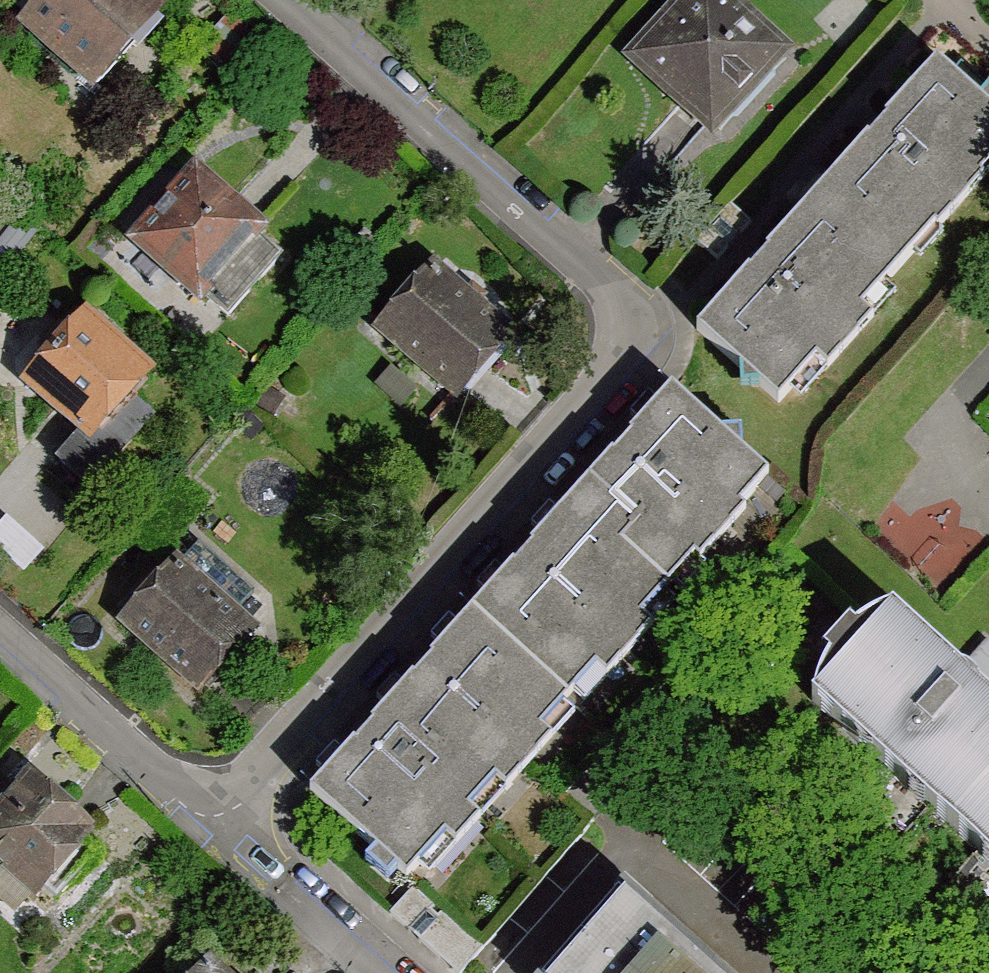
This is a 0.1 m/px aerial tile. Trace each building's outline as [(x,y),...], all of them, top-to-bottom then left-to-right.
[(29,22),(89,76),(155,7),(147,0),(49,0),(29,22)] [(639,55),(712,124),(780,51),(724,0),(689,0),(639,55)] [(900,269),(988,170),(988,92),(981,102),(937,63),(818,197),(900,269)] [(199,174),(139,241),(200,298),(207,290),(257,236),(262,231),(199,174)] [(818,197),(699,331),(741,369),(741,389),(761,387),(779,403),(817,361),(828,371),(873,320),(863,310),(900,269),(818,197)] [(750,221),(732,205),(698,243),(717,259),(750,221)] [(279,257),(257,236),(207,290),(229,311),(279,257)] [(435,273),(384,330),(455,394),(508,336),(435,273)] [(89,321),(30,381),(87,434),(124,394),(145,371),(89,321)] [(623,544),(669,587),(695,558),(700,563),(746,511),(741,507),(769,476),(742,452),(742,432),(722,433),(673,389),(590,481),(639,525),(623,544)] [(124,394),(87,434),(60,460),(90,489),(153,419),(124,394)] [(472,612),(569,698),(595,669),(607,679),(653,629),(641,619),(669,587),(623,544),(639,525),(590,481),(472,612)] [(273,620),(199,550),(129,620),(205,685),(273,620)] [(373,724),(470,810),(496,780),(507,790),(553,740),(541,730),(569,698),(472,612),(373,724)] [(988,790),(988,699),(912,629),(894,612),(890,616),(867,626),(856,633),(860,636),(834,666),(830,663),(821,682),(816,699),(813,701),(827,714),(954,829),(988,790)] [(967,664),(988,684),(988,640),(967,664)] [(470,810),(373,724),(310,791),(406,879),(444,838),(456,847),(480,820),(470,810)] [(0,810),(0,861),(32,889),(34,891),(41,883),(83,838),(90,830),(30,777),(0,810)] [(954,829),(988,860),(988,790),(954,829)] [(98,851),(83,838),(41,883),(57,897),(98,851)] [(0,861),(0,889),(18,905),(32,889),(0,861)] [(415,886),(390,914),(457,972),(460,972),(484,948),(415,886)] [(549,972),(725,972),(628,887),(549,972)]
